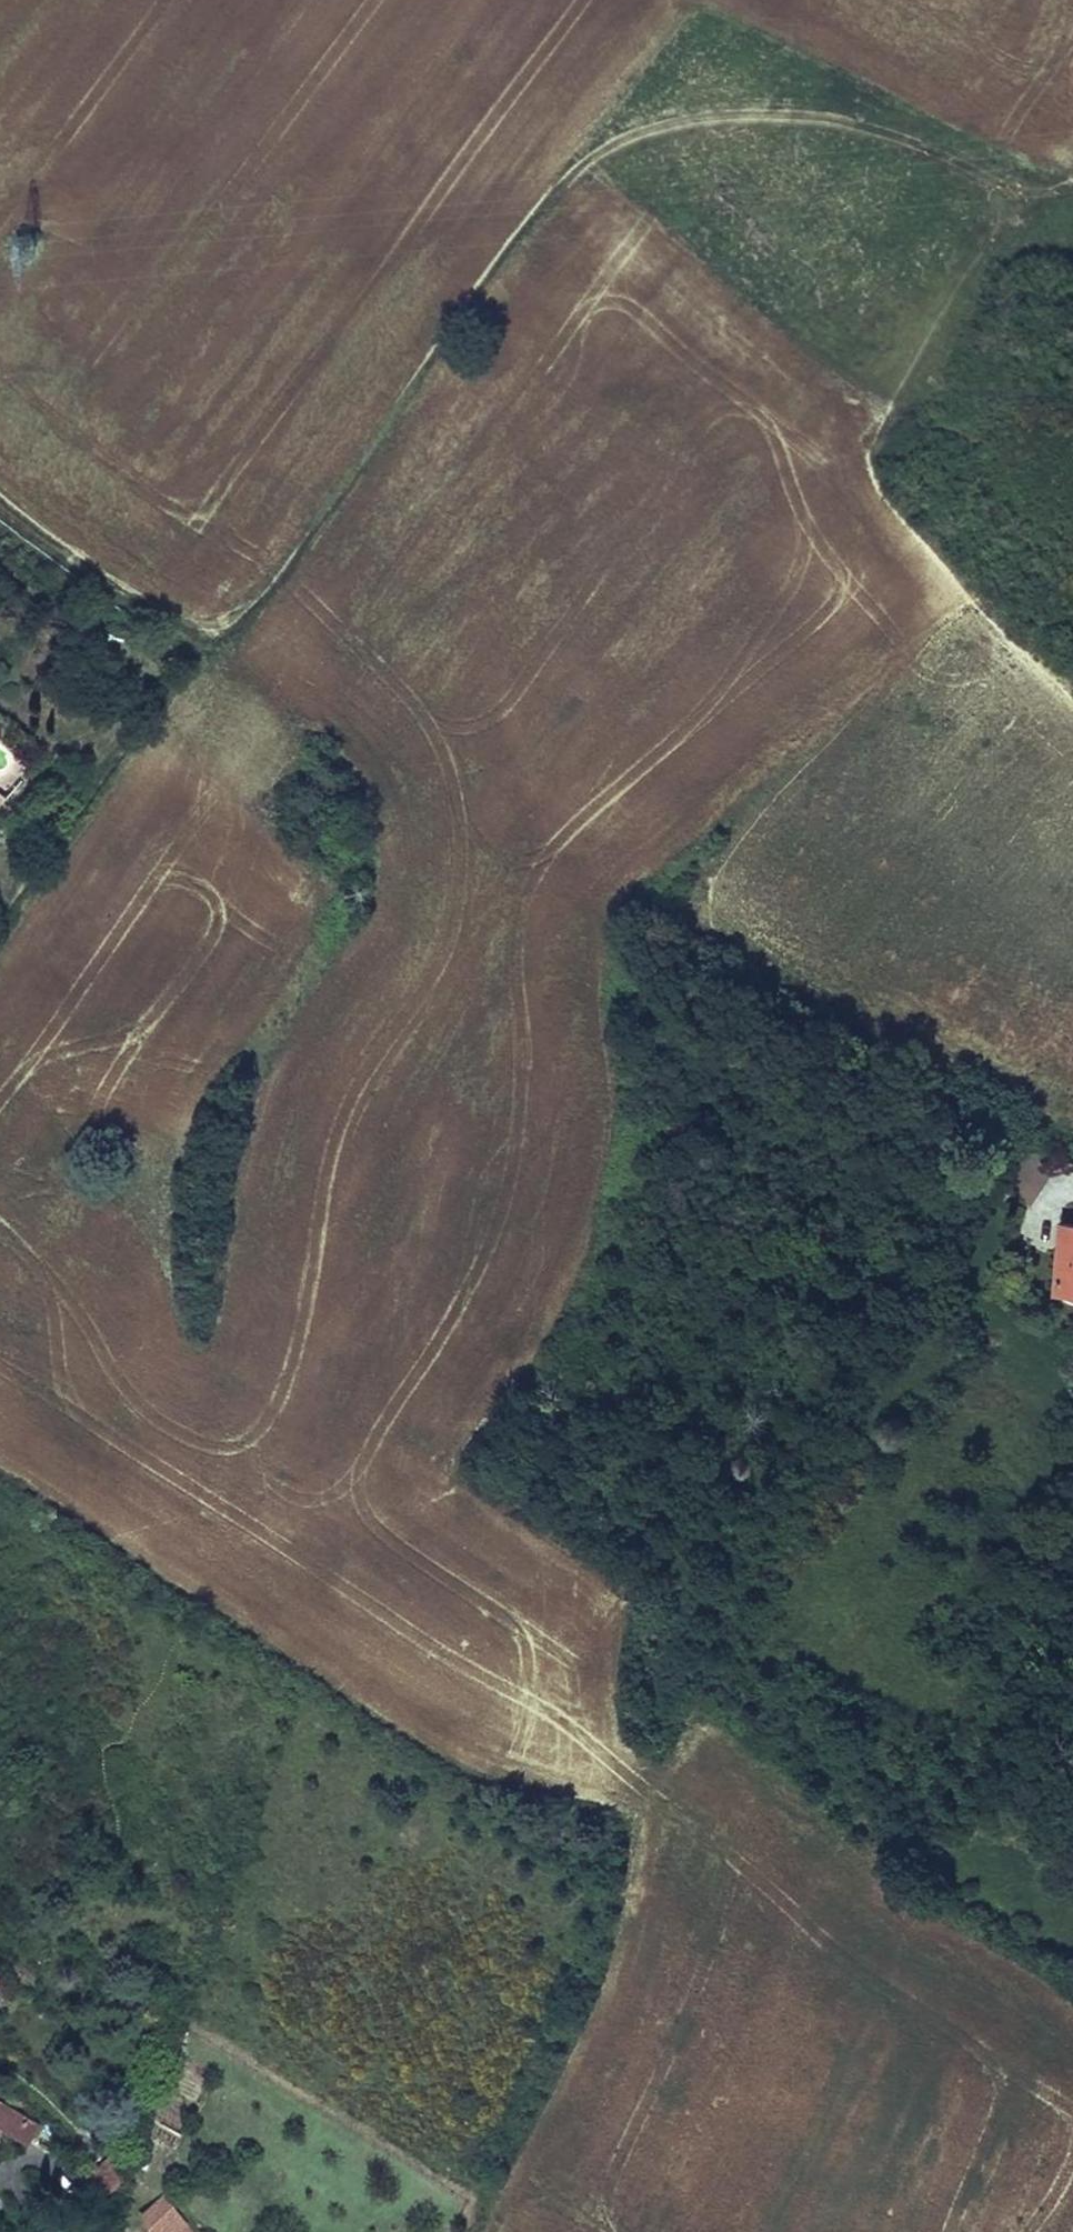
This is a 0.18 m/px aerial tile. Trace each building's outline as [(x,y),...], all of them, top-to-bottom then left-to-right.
[(10,787),(0,779),(0,800),(10,787)] [(1060,1225),(1054,1292),(1072,1294),(1072,1226),(1060,1225)] [(0,2100),(0,2127),(28,2144),(40,2124),(0,2100)] [(127,2176),(111,2156),(89,2174),(105,2194),(127,2176)] [(159,2193),(133,2218),(146,2231),(196,2231),(159,2193)]
